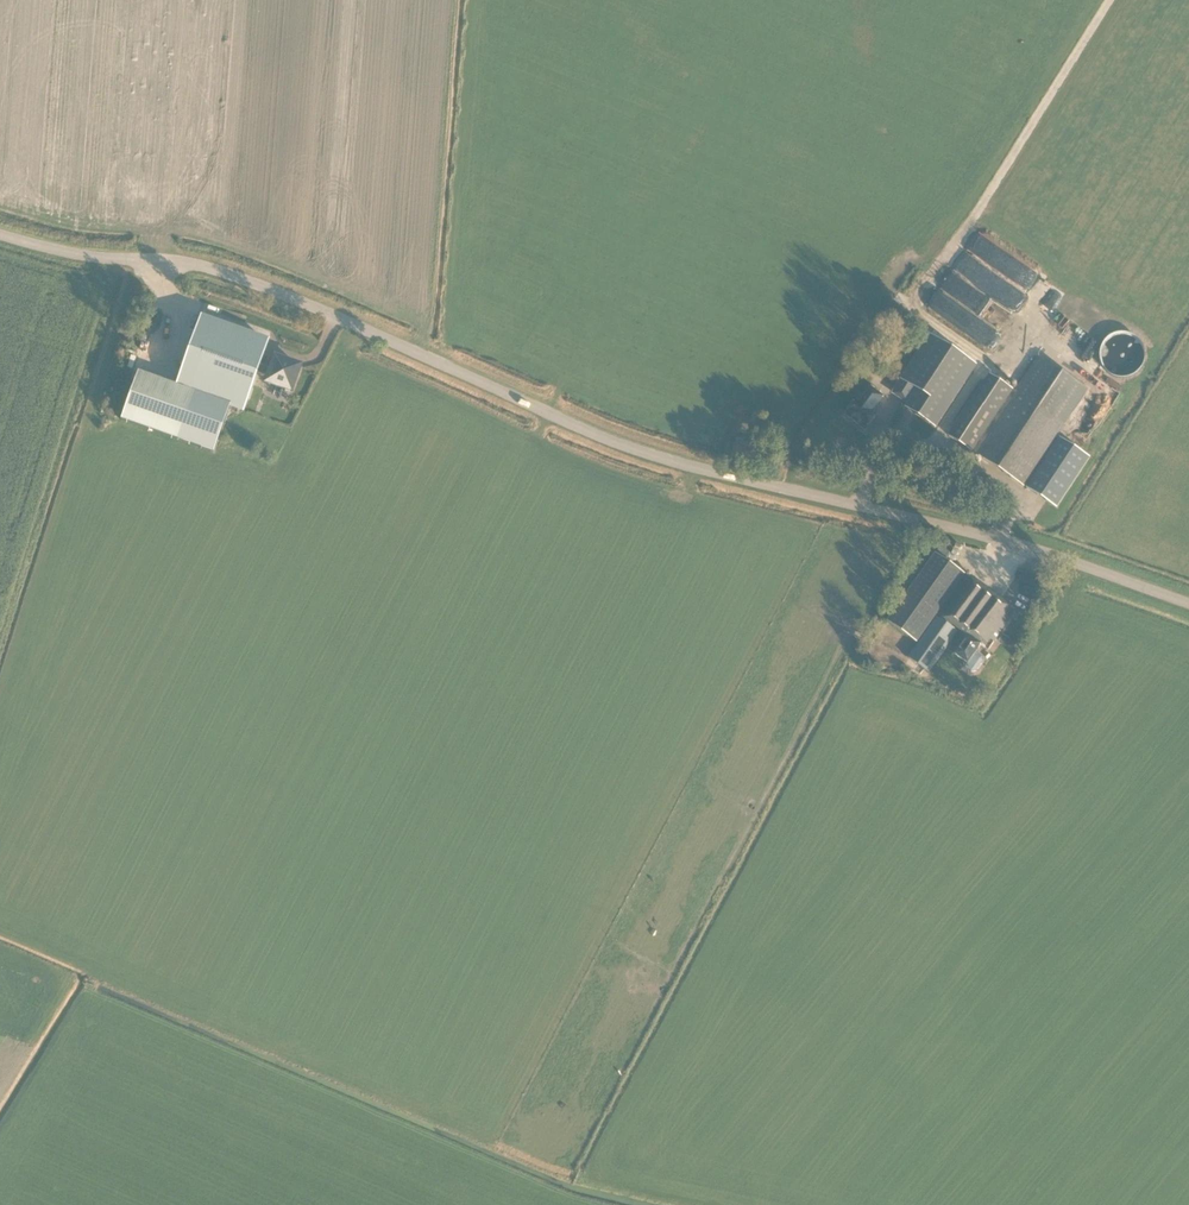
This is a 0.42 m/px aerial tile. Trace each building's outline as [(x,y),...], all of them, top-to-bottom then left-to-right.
[(176,387),(137,373),(121,420),(213,453),(230,405),(243,410),(256,374),(268,378),(266,383),(290,392),(299,367),(274,358),(271,369),(259,365),(267,343),(200,319),(176,387)] [(936,428),(977,365),(931,335),(902,380),(918,390),(906,408),(936,428)] [(1084,348),(1095,355),(1103,342),(1093,335),(1084,348)] [(949,437),(979,456),(1024,486),(1088,390),(1038,357),(1015,392),(990,375),(949,437)] [(857,399),(845,415),(865,430),(878,415),(872,411),(884,397),(872,387),(860,402),(857,399)] [(1091,458),(1089,456),(1060,437),(1028,487),(1059,507),(1091,458)] [(917,643),(965,575),(946,561),(951,554),(941,547),(888,622),(917,643)] [(956,655),(965,662),(964,664),(965,669),(971,673),(976,672),(984,662),(983,657),(977,652),(981,645),(988,650),(1016,610),(968,577),(939,616),(969,637),(956,655)] [(929,673),(958,632),(938,618),(909,659),(929,673)]
